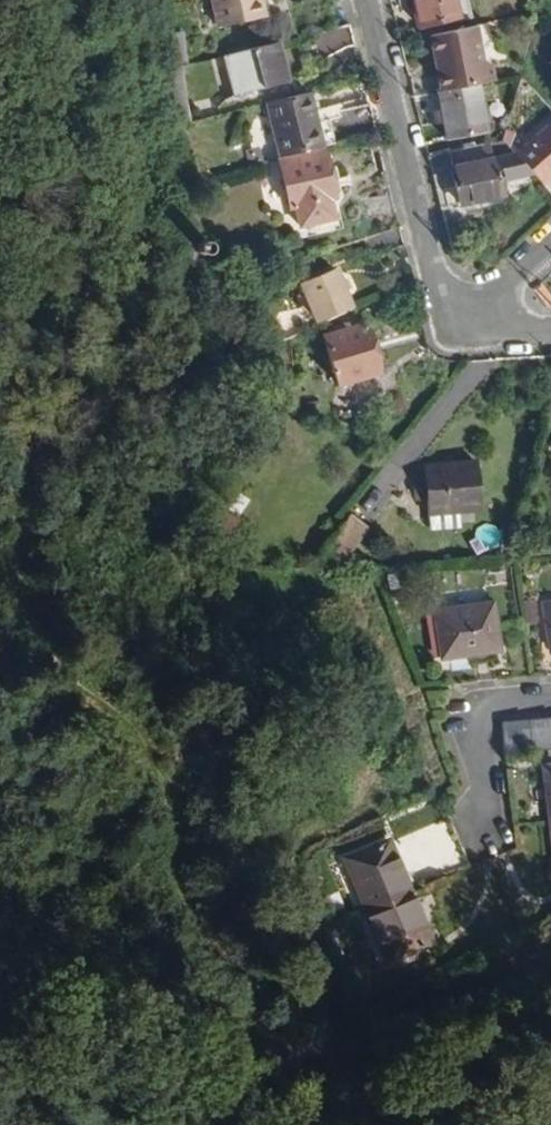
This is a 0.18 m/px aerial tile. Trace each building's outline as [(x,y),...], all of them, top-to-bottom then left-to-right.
[(217,24),(264,13),(261,0),(211,0),(217,24)] [(454,0),(413,0),(418,24),(458,16),(454,0)] [(355,43),(349,21),(313,30),(320,57),(355,43)] [(491,65),(482,58),(476,23),(429,34),(440,89),(478,81),(494,78),(491,65)] [(288,80),(278,39),(225,53),(234,93),(288,80)] [(531,86),(519,73),(514,93),(531,86)] [(487,129),(478,81),(440,89),(437,90),(440,106),(443,121),(446,136),(487,129)] [(322,144),(309,88),(266,100),(279,154),(322,144)] [(376,131),(370,101),(329,110),(335,141),(376,131)] [(443,121),(440,106),(431,107),(434,122),(443,121)] [(550,173),(550,121),(515,152),(542,180),(550,173)] [(513,150),(502,139),(489,141),(502,157),(513,150)] [(504,192),(496,155),(482,158),(479,143),(447,150),(458,202),(504,192)] [(334,193),(324,149),(278,160),(296,234),(334,224),(328,195),(334,193)] [(201,261),(203,256),(201,251),(195,248),(192,249),(189,252),(187,257),(189,261),(192,264),(198,264),(201,261)] [(350,305),(345,293),(350,290),(346,277),(340,279),(334,267),(301,282),(304,293),(300,294),(309,317),(315,314),(316,318),(350,305)] [(309,328),(306,317),(289,324),(292,336),(309,328)] [(379,371),(365,319),(325,331),(341,384),(379,371)] [(480,503),(476,451),(426,456),(433,525),(460,523),(459,505),(480,503)] [(338,561),(370,519),(349,503),(307,560),(338,561)] [(529,598),(536,645),(550,643),(550,595),(529,598)] [(483,644),(477,596),(421,604),(427,652),(483,644)] [(485,718),(487,749),(550,744),(550,714),(485,718)] [(528,762),(534,817),(550,815),(550,760),(528,762)] [(453,861),(431,810),(329,852),(372,955),(414,937),(393,886),(453,861)] [(534,817),(541,871),(550,870),(550,815),(534,817)] [(355,929),(342,928),(340,954),(353,955),(355,929)]
